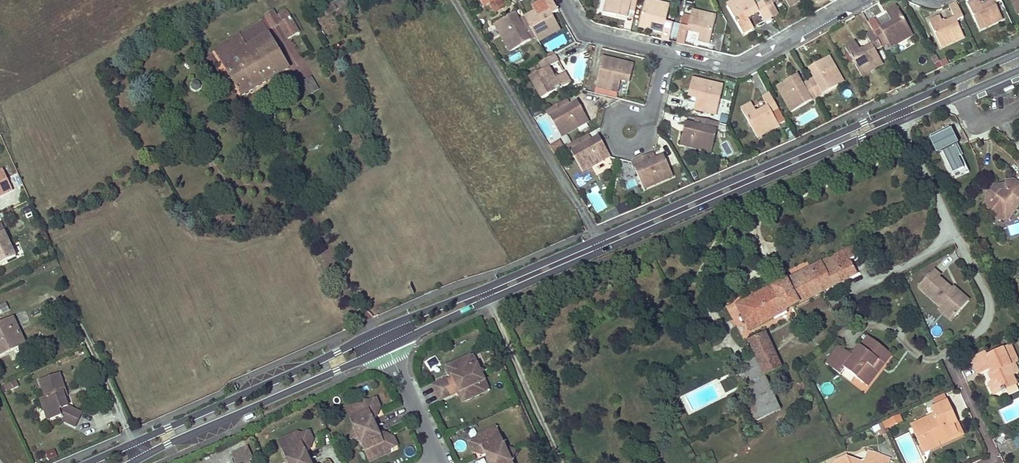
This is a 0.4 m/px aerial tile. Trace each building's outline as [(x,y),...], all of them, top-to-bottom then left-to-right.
[(316,14),(320,20),(352,0),(339,0),(316,14)] [(505,7),(501,0),(494,0),(489,2),(495,13),(505,7)] [(524,15),(536,37),(539,41),(560,29),(552,14),(559,10),(553,0),(544,0),(549,9),(538,15),(535,9),(524,15)] [(604,10),(616,13),(617,10),(622,11),(623,7),(628,8),(635,10),(637,0),(607,0),(604,10)] [(654,0),(646,0),(640,23),(651,27),(652,21),(657,22),(664,24),(663,32),(661,37),(669,39),(673,22),(666,19),(670,3),(654,0)] [(725,2),(742,31),(752,25),(746,15),(756,9),(762,19),(770,15),(762,0),(759,0),(753,3),(751,0),(729,0),(725,2)] [(770,15),(777,11),(771,1),(772,0),(762,0),(770,15)] [(941,47),(952,42),(964,37),(956,20),(963,17),(955,0),(948,3),(954,16),(942,21),(939,15),(928,20),(941,47)] [(990,24),(1001,19),(993,3),(999,0),(988,0),(979,4),(978,0),(973,0),(967,3),(979,30),(990,24)] [(1018,14),(1018,13),(1018,0),(1011,0),(1018,14)] [(912,34),(904,19),(896,5),(885,11),(890,19),(879,25),(875,17),(867,21),(876,36),(883,32),(890,45),(912,34)] [(617,10),(616,13),(626,16),(628,8),(623,7),(622,11),(617,10)] [(712,41),(717,15),(692,9),(688,25),(681,24),(677,41),(684,43),(687,30),(699,33),(698,38),(712,41)] [(513,10),(505,15),(506,19),(510,16),(513,21),(517,19),(513,10)] [(272,28),(275,26),(278,24),(287,40),(298,34),(285,11),(274,17),(272,12),(265,16),(272,28)] [(505,15),(494,22),(511,50),(536,37),(524,15),(517,19),(513,21),(510,16),(506,19),(505,15)] [(271,65),(276,61),(282,58),(261,22),(239,35),(247,47),(221,62),(241,96),(277,75),(271,65)] [(663,32),(664,24),(657,22),(655,30),(663,32)] [(854,40),(844,46),(860,75),(881,63),(874,49),(881,45),(876,36),(872,30),(865,34),(870,43),(859,50),(854,40)] [(247,47),(239,35),(214,50),(221,62),(247,47)] [(547,57),(539,61),(544,70),(530,78),(542,99),(571,82),(566,73),(555,79),(549,67),(559,61),(554,53),(547,57)] [(813,76),(807,80),(817,97),(843,82),(828,55),(817,62),(819,67),(815,69),(817,74),(813,76)] [(634,63),(602,56),(595,84),(618,90),(621,78),(626,79),(627,74),(631,75),(634,63)] [(277,75),(288,68),(282,58),(276,61),(271,65),(277,75)] [(817,62),(808,67),(813,76),(817,74),(815,69),(819,67),(817,62)] [(795,74),(787,79),(790,84),(795,81),(797,85),(800,83),(795,74)] [(314,91),(316,90),(318,90),(311,77),(303,82),(310,94),(314,91)] [(723,84),(692,77),(689,89),(693,89),(691,95),(696,96),(694,108),(716,113),(723,84)] [(787,79),(776,85),(791,112),(817,97),(807,80),(800,83),(797,85),(795,81),(790,84),(787,79)] [(749,102),(739,108),(756,136),(777,124),(770,111),(777,107),(768,91),(761,95),(766,105),(755,112),(749,102)] [(567,97),(546,109),(561,135),(590,119),(583,108),(580,110),(578,106),(573,108),(570,104),(567,97)] [(578,99),(570,104),(573,108),(578,106),(580,110),(583,108),(578,99)] [(711,150),(717,120),(695,115),(693,123),(692,128),(687,127),(686,132),(682,131),(680,143),(711,150)] [(693,123),(685,122),(682,131),(686,132),(687,127),(692,128),(693,123)] [(954,136),(949,127),(930,135),(934,144),(932,145),(936,154),(942,152),(947,163),(944,164),(951,180),(969,171),(957,144),(955,145),(952,137),(954,136)] [(587,133),(567,145),(582,171),(609,155),(606,149),(603,144),(600,146),(597,142),(593,144),(591,140),(587,133)] [(598,136),(591,140),(593,144),(597,142),(600,146),(603,144),(598,136)] [(651,151),(630,160),(643,187),(672,174),(666,163),(663,165),(661,160),(656,162),(654,158),(651,151)] [(662,155),(654,158),(656,162),(661,160),(663,165),(666,163),(662,155)] [(11,191),(2,171),(0,172),(0,197),(11,191)] [(1005,182),(1005,185),(1006,192),(1001,193),(993,186),(985,196),(986,202),(981,207),(998,221),(1005,211),(1010,216),(1018,205),(1018,175),(1013,181),(1005,182)] [(614,208),(602,214),(604,220),(617,214),(614,208)] [(998,221),(1008,219),(1010,216),(1005,211),(998,221)] [(14,258),(0,227),(0,265),(14,258)] [(856,274),(853,267),(849,260),(857,256),(853,247),(799,275),(799,274),(784,281),(785,282),(773,288),(772,287),(737,306),(750,330),(779,314),(782,320),(790,316),(786,310),(822,292),(825,299),(837,292),(834,286),(856,274)] [(942,272),(935,266),(920,284),(943,304),(944,302),(957,312),(970,297),(957,285),(955,287),(940,274),(942,272)] [(957,312),(944,302),(943,304),(940,306),(953,317),(957,312)] [(13,350),(25,344),(13,318),(0,324),(0,354),(1,355),(13,350)] [(756,359),(738,367),(753,401),(772,392),(764,376),(759,365),(775,357),(764,334),(747,341),(756,359)] [(882,363),(886,358),(890,353),(867,335),(852,355),(839,345),(825,363),(839,373),(844,367),(862,381),(878,360),(882,363)] [(1004,388),(1009,386),(1014,383),(1011,375),(1013,373),(1009,364),(1013,362),(1016,361),(1009,345),(986,355),(984,351),(970,357),(977,372),(991,366),(993,371),(988,373),(992,382),(996,391),(1000,390),(1000,391),(1005,389),(1004,388)] [(764,376),(781,369),(775,357),(759,365),(764,376)] [(448,379),(430,388),(434,395),(480,374),(476,366),(472,368),(468,359),(447,368),(445,372),(448,379)] [(862,381),(866,384),(882,363),(878,360),(862,381)] [(66,392),(60,374),(37,382),(43,400),(38,402),(42,414),(47,413),(50,421),(60,417),(61,422),(73,427),(81,413),(69,407),(63,393),(66,392)] [(480,374),(434,395),(438,403),(455,395),(458,401),(463,403),(485,393),(480,383),(483,381),(480,374)] [(14,380),(3,385),(6,392),(17,386),(14,380)] [(488,392),(483,381),(480,383),(485,393),(488,392)] [(988,383),(992,393),(996,391),(992,382),(988,383)] [(749,424),(780,410),(772,392),(753,401),(741,407),(749,424)] [(350,415),(346,417),(350,427),(353,426),(356,433),(373,425),(370,418),(373,413),(370,408),(375,406),(371,397),(364,400),(360,398),(349,402),(347,408),(350,415)] [(950,421),(947,423),(943,414),(950,411),(945,399),(929,407),(932,413),(908,424),(917,441),(921,439),(926,450),(938,444),(936,440),(955,431),(950,421)] [(349,402),(340,406),(346,417),(350,415),(347,408),(349,402)] [(938,444),(961,433),(950,411),(943,414),(947,423),(950,421),(955,431),(936,440),(938,444)] [(450,414),(443,417),(448,429),(455,426),(450,414)] [(901,421),(897,414),(886,419),(890,426),(901,421)] [(376,432),(373,425),(356,433),(359,440),(356,441),(361,450),(366,448),(369,455),(375,458),(382,455),(386,448),(393,445),(389,438),(385,439),(382,434),(376,432)] [(356,433),(353,426),(350,427),(345,437),(356,433)] [(493,427),(485,431),(491,433),(495,440),(499,438),(493,427)] [(485,462),(493,462),(504,457),(501,449),(504,447),(499,438),(495,440),(491,433),(485,431),(478,434),(474,441),(466,445),(470,453),(474,451),(476,455),(482,458),(485,462)] [(1016,448),(1018,447),(1018,432),(1011,436),(1016,448)] [(282,453),(286,462),(289,460),(290,462),(303,462),(308,461),(304,453),(307,447),(305,443),(309,441),(306,433),(300,436),(294,433),(285,438),(283,443),(287,451),(282,453)] [(285,438),(277,441),(282,453),(287,451),(283,443),(285,438)] [(917,441),(922,452),(926,450),(921,439),(917,441)] [(504,447),(501,449),(504,457),(516,452),(504,447)] [(366,448),(361,450),(366,462),(375,458),(369,455),(366,448)] [(227,457),(230,462),(247,462),(249,462),(243,449),(227,457)] [(48,459),(56,457),(54,450),(46,452),(48,459)] [(504,457),(507,462),(511,462),(516,452),(504,457)] [(888,459),(867,452),(863,461),(861,462),(859,462),(887,462),(888,459)]
